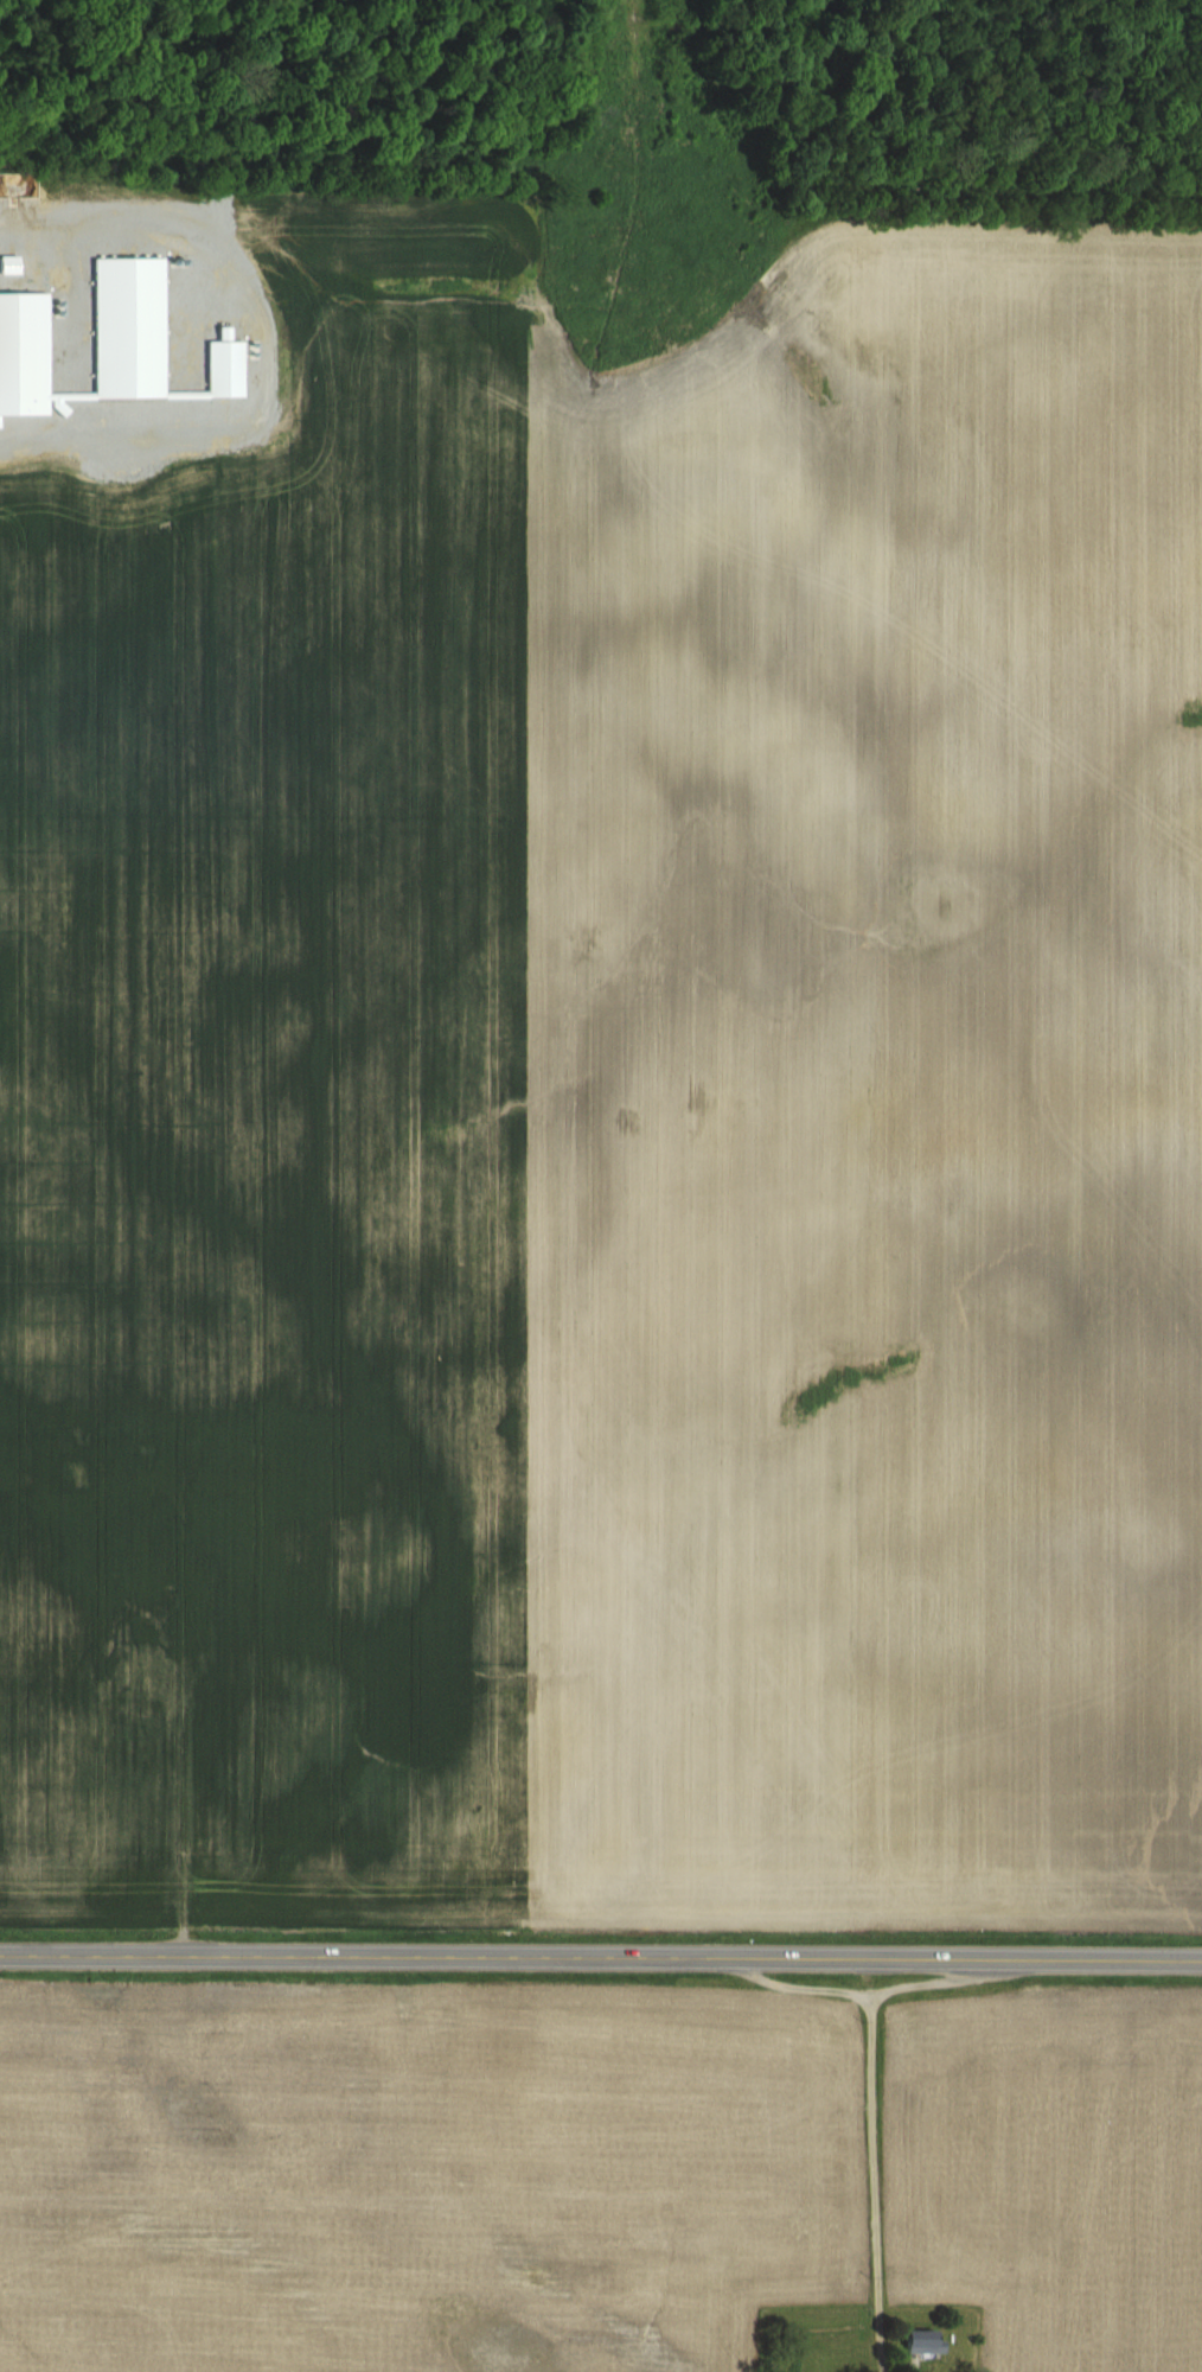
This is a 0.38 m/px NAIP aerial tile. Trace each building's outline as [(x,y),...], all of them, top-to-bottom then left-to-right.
[(903,2353),(941,2353),(941,2339),(933,2339),(933,2329),(903,2329),(903,2353)]
